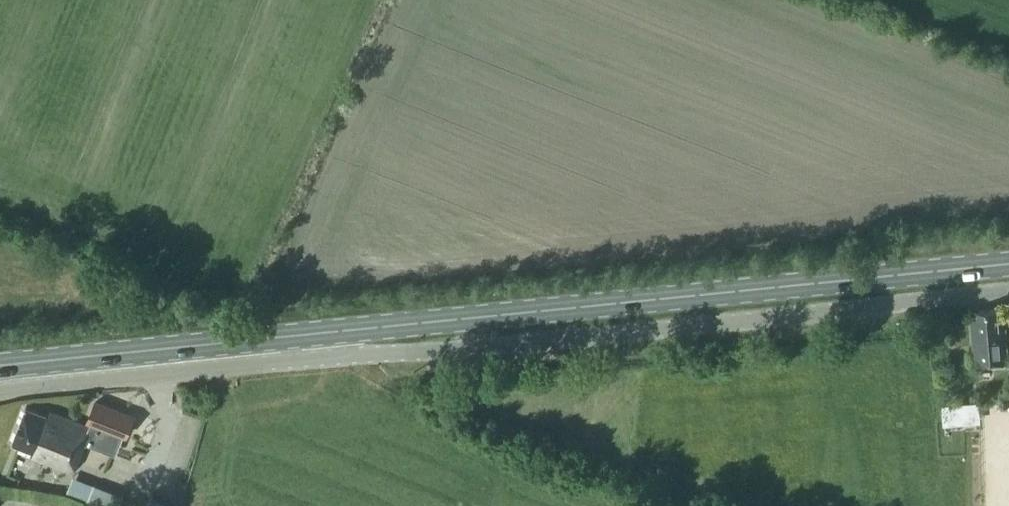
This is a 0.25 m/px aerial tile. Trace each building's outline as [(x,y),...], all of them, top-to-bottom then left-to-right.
[(978,309),(978,316),(971,317),(975,364),(1008,362),(1005,328),(998,328),(997,308),(978,309)] [(47,414),(26,406),(12,441),(32,449),(31,453),(74,470),(85,440),(110,449),(117,430),(127,434),(134,415),(96,401),(89,419),(92,421),(91,425),(49,409),(47,414)] [(959,402),(942,403),(944,423),(960,422),(959,402)] [(69,491),(111,505),(118,505),(123,492),(75,474),(69,491)]
